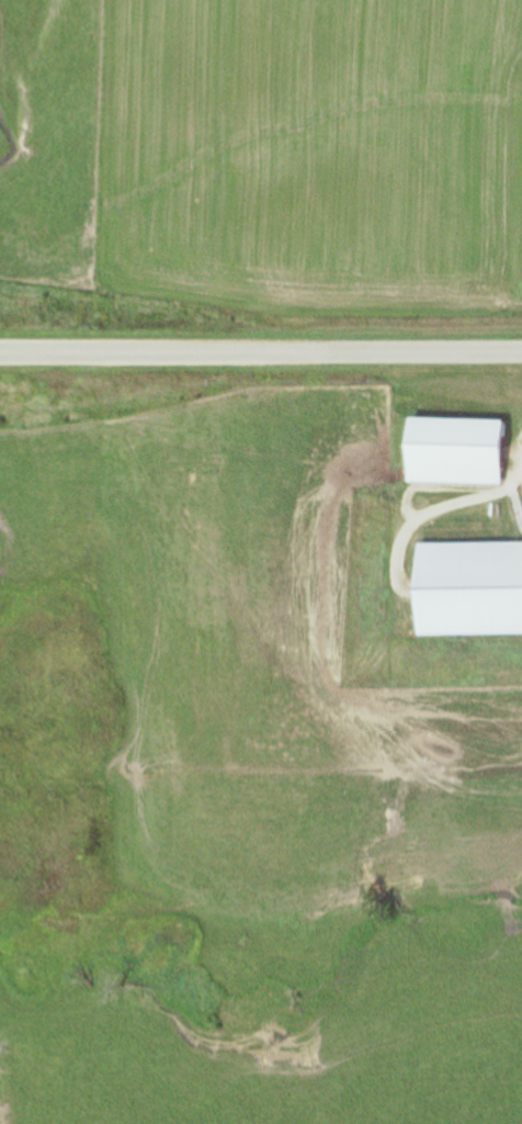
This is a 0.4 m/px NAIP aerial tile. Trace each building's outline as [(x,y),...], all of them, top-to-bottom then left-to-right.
[(403,483),(498,484),(498,420),(403,419),(403,483)] [(412,543),(413,635),(521,633),(521,542),(412,543)]
